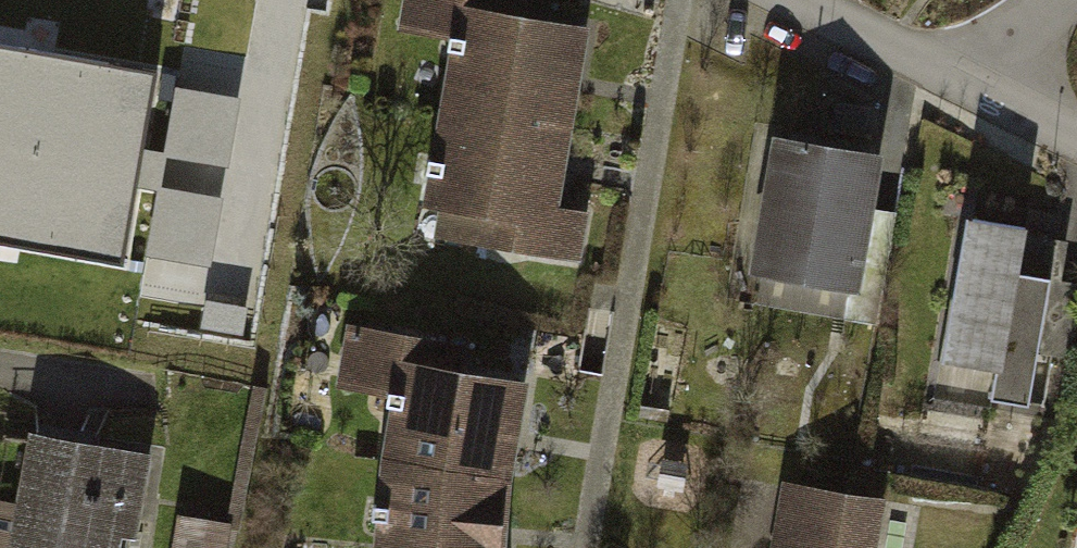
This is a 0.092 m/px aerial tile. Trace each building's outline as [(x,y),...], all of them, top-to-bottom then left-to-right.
[(399,36),(447,43),(419,244),(584,268),(592,213),(565,209),(591,27),(490,13),(492,0),(404,0),(399,36)] [(139,251),(169,49),(0,23),(0,230),(139,251)] [(878,156),(772,138),(749,273),(856,291),(878,156)] [(1073,241),(963,222),(933,392),(1043,411),(1073,241)] [(343,330),(333,384),(380,393),(367,520),(366,547),(506,547),(506,530),(524,382),(439,371),(444,345),(343,330)] [(14,427),(0,512),(0,547),(140,547),(156,451),(14,427)] [(781,482),(772,547),(880,547),(887,497),(781,482)] [(176,517),(171,547),(231,547),(235,528),(176,517)]
